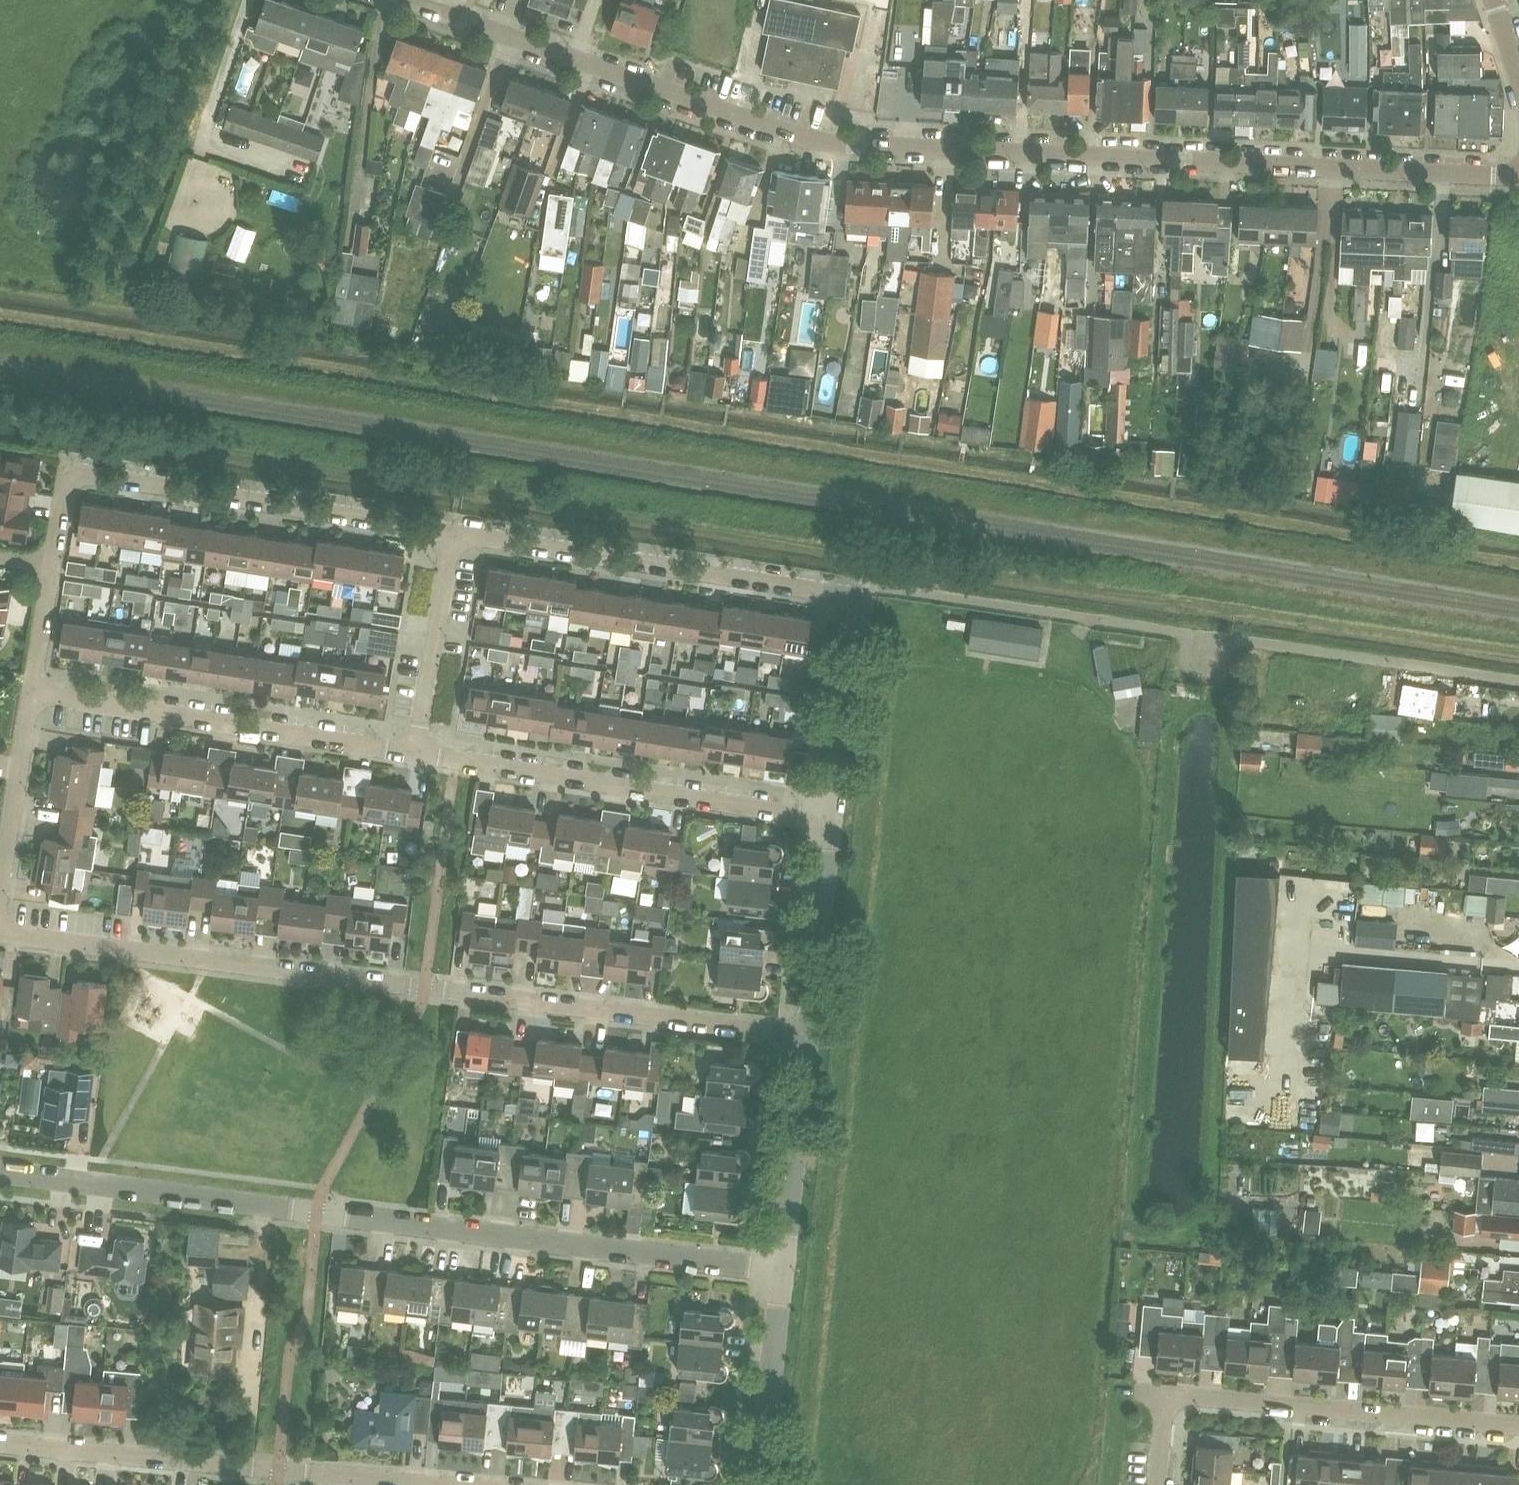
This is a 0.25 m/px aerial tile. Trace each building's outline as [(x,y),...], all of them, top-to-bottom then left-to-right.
[(291,2),(285,0),(264,0),(261,11),(258,10),(255,12),(252,20),(254,23),(257,24),(255,28),(268,32),(263,48),(274,52),(279,36),(291,2)] [(548,7),(567,14),(571,3),(584,8),(587,0),(551,0),(548,7)] [(643,0),(621,0),(611,31),(630,37),(643,0)] [(630,37),(649,44),(661,8),(653,5),(655,0),(643,0),(630,37)] [(764,30),(770,31),(762,69),(838,86),(847,47),(853,48),(861,13),(860,13),(801,0),(770,0),(764,30)] [(917,79),(920,82),(923,83),(922,105),(943,107),(946,58),(946,57),(947,44),(952,21),(953,19),(956,3),(955,3),(955,1),(948,0),(933,0),(931,43),(926,42),(924,69),(921,69),(918,71),(917,79)] [(1019,11),(1020,0),(998,0),(997,10),(1019,11)] [(1408,21),(1407,0),(1390,0),(1390,8),(1390,21),(1408,21)] [(1426,6),(1425,0),(1407,0),(1408,21),(1426,21),(1426,6)] [(279,36),(304,44),(315,10),(291,2),(279,36)] [(1237,5),(1218,5),(1218,25),(1236,26),(1237,5)] [(323,66),(328,52),(339,18),(315,10),(304,44),(300,55),(299,58),(323,66)] [(1104,15),(1104,30),(1117,30),(1118,16),(1104,15)] [(364,26),(339,18),(328,52),(323,66),(334,70),(346,74),(339,96),(360,103),(367,52),(357,48),(364,26)] [(1367,22),(1351,22),(1350,73),(1355,73),(1357,75),(1361,75),(1363,73),(1367,73),(1367,22)] [(1403,35),(1403,24),(1386,24),(1386,35),(1403,35)] [(1448,77),(1465,77),(1480,76),(1480,75),(1480,45),(1450,44),(1450,33),(1439,33),(1439,77),(1448,77)] [(389,102),(399,105),(402,96),(421,44),(397,36),(383,76),(396,80),(389,102)] [(1147,50),(1148,40),(1134,39),(1134,50),(1142,50),(1147,50)] [(1232,41),(1232,62),(1248,62),(1248,41),(1232,41)] [(1410,42),(1409,70),(1407,129),(1425,129),(1426,90),(1421,89),(1423,42),(1410,42)] [(402,96),(399,105),(393,121),(405,125),(411,108),(421,111),(442,52),(421,44),(402,96)] [(1071,46),(1069,77),(1067,111),(1074,111),(1076,114),(1082,114),(1084,112),(1088,112),(1091,47),(1071,46)] [(943,107),(963,108),(966,70),(967,49),(957,49),(956,58),(956,59),(946,58),(943,107)] [(966,70),(963,108),(983,109),(985,71),(977,70),(978,50),(967,49),(966,70)] [(1277,87),(1279,67),(1280,50),(1271,49),(1270,67),(1270,72),(1259,71),(1258,86),(1255,122),(1275,123),(1277,87)] [(1041,109),(1047,110),(1051,52),(1030,50),(1027,109),(1030,109),(1034,112),(1039,112),(1041,109)] [(421,111),(430,115),(420,141),(434,145),(446,112),(465,60),(455,56),(454,53),(447,51),(444,52),(442,52),(421,111)] [(1097,115),(1113,115),(1117,52),(1099,51),(1097,115)] [(1065,111),(1067,111),(1069,77),(1060,77),(1061,52),(1051,52),(1047,110),(1054,110),(1056,113),(1062,113),(1065,111)] [(1113,115),(1131,116),(1133,77),(1124,77),(1125,52),(1117,52),(1113,115)] [(1131,116),(1148,117),(1150,78),(1141,78),(1142,53),(1134,53),(1133,77),(1131,116)] [(1155,117),(1181,118),(1184,54),(1173,53),(1173,61),(1171,61),(1170,83),(1156,83),(1155,117)] [(1184,54),(1181,118),(1206,119),(1207,85),(1197,84),(1198,61),(1196,61),(1196,54),(1184,54)] [(983,109),(982,110),(1016,112),(1016,111),(1020,57),(986,55),(985,71),(983,109)] [(868,56),(863,75),(879,79),(883,60),(868,56)] [(465,60),(446,112),(457,115),(461,103),(473,107),(487,68),(465,60)] [(1214,120),(1235,121),(1238,65),(1230,65),(1229,85),(1216,84),(1214,120)] [(1238,65),(1235,121),(1255,122),(1258,86),(1245,85),(1246,66),(1238,65)] [(1275,123),(1300,124),(1302,88),(1301,88),(1286,87),(1287,68),(1279,67),(1277,87),(1275,123)] [(1373,127),(1390,128),(1392,70),(1384,69),(1383,88),(1375,87),(1373,127)] [(1390,128),(1407,129),(1409,70),(1392,70),(1390,128)] [(1302,88),(1300,124),(1316,125),(1318,89),(1309,89),(1310,74),(1301,74),(1301,88),(1302,88)] [(1501,131),(1503,90),(1494,89),(1494,76),(1480,75),(1480,76),(1465,77),(1448,77),(1449,85),(1455,85),(1455,90),(1458,90),(1458,131),(1489,133),(1489,131),(1501,131)] [(501,107),(530,118),(541,87),(512,77),(501,107)] [(1366,127),(1368,86),(1325,84),(1323,125),(1366,127)] [(571,98),(541,87),(530,118),(560,128),(571,98)] [(1458,90),(1455,90),(1432,89),(1431,130),(1458,131),(1458,90)] [(223,127),(247,135),(255,111),(231,103),(230,106),(223,104),(217,121),(224,124),(223,127)] [(600,109),(583,103),(570,140),(578,143),(570,167),(579,170),(600,109)] [(595,149),(602,152),(615,114),(600,109),(579,170),(587,172),(595,149)] [(255,111),(247,135),(270,142),(278,119),(255,111)] [(270,142),(293,150),(302,127),(304,121),(280,113),(278,119),(270,142)] [(608,186),(610,181),(631,120),(615,114),(602,152),(592,180),(608,186)] [(478,141),(479,141),(494,147),(503,120),(488,115),(478,141)] [(648,126),(631,120),(610,181),(619,184),(627,161),(635,163),(648,126)] [(302,127),(293,150),(317,158),(325,134),(302,127)] [(671,133),(655,127),(637,178),(645,181),(641,193),(649,196),(671,133)] [(687,139),(671,133),(649,196),(657,199),(665,201),(674,176),(687,139)] [(687,139),(674,176),(682,179),(673,204),(681,206),(703,145),(687,139)] [(721,151),(703,145),(681,206),(690,209),(698,185),(707,188),(721,151)] [(710,235),(721,239),(745,163),(739,161),(740,158),(730,155),(729,158),(726,157),(715,189),(724,192),(717,211),(719,212),(710,235)] [(500,203),(531,213),(532,214),(547,172),(514,161),(500,203)] [(751,165),(745,163),(721,239),(717,250),(726,253),(738,220),(745,223),(752,201),(763,169),(760,168),(761,166),(752,162),(751,165)] [(749,258),(746,278),(764,280),(770,238),(787,240),(789,226),(791,213),(797,173),(774,170),(765,227),(754,226),(749,258)] [(791,213),(789,226),(824,231),(826,218),(831,178),(813,175),(797,173),(791,213)] [(867,232),(868,217),(871,180),(849,178),(845,231),(867,232)] [(888,234),(889,218),(891,181),(871,180),(868,217),(867,232),(879,233),(888,234)] [(909,235),(913,183),(891,181),(889,218),(888,234),(909,235)] [(417,234),(432,189),(417,183),(406,213),(410,215),(405,230),(417,234)] [(934,184),(913,183),(909,235),(909,241),(922,242),(922,249),(929,250),(934,184)] [(956,185),(952,235),(952,237),(969,237),(970,224),(975,224),(977,187),(956,185)] [(618,206),(622,191),(622,190),(608,186),(604,202),(618,206)] [(975,248),(974,248),(974,253),(987,254),(989,225),(995,225),(998,188),(977,187),(975,224),(977,224),(975,248)] [(1016,238),(1016,226),(1019,190),(998,188),(995,225),(1002,225),(1001,237),(1016,238)] [(429,238),(430,234),(434,223),(437,224),(448,194),(432,189),(417,234),(429,238)] [(550,192),(542,252),(566,256),(569,234),(572,208),(574,195),(550,192)] [(1047,243),(1048,224),(1050,193),(1031,192),(1029,222),(1040,223),(1039,241),(1034,241),(1032,271),(1045,271),(1047,243)] [(1050,193),(1048,224),(1047,243),(1058,244),(1056,277),(1066,277),(1068,244),(1068,240),(1070,194),(1050,193)] [(1090,195),(1070,194),(1068,240),(1068,244),(1067,259),(1086,260),(1087,245),(1088,225),(1090,195)] [(636,195),(631,211),(628,218),(626,234),(644,241),(646,225),(646,222),(653,201),(636,195)] [(1096,226),(1094,265),(1114,266),(1115,247),(1116,227),(1118,196),(1098,195),(1096,226)] [(1115,247),(1114,266),(1133,267),(1134,248),(1134,243),(1137,197),(1118,196),(1116,227),(1115,247)] [(1134,248),(1133,267),(1142,267),(1153,268),(1155,228),(1157,198),(1137,197),(1134,243),(1134,248)] [(1182,251),(1182,245),(1185,200),(1164,199),(1163,229),(1165,229),(1164,245),(1172,245),(1170,272),(1171,272),(1170,298),(1179,299),(1179,297),(1181,270),(1182,251)] [(1217,201),(1185,200),(1182,245),(1182,251),(1194,252),(1194,242),(1195,230),(1204,231),(1213,231),(1215,231),(1216,224),(1217,205),(1217,201)] [(1240,239),(1265,240),(1267,203),(1241,202),(1240,239)] [(1292,204),(1267,203),(1265,240),(1290,241),(1292,204)] [(1292,204),(1290,241),(1290,253),(1300,253),(1301,241),(1317,242),(1318,205),(1292,204)] [(1352,282),(1355,282),(1360,282),(1364,210),(1360,210),(1359,207),(1351,207),(1349,210),(1343,209),(1340,260),(1353,261),(1352,282)] [(572,208),(569,234),(581,235),(584,209),(572,208)] [(1383,247),(1385,212),(1380,211),(1378,208),(1371,208),(1368,211),(1364,210),(1360,282),(1355,282),(1353,318),(1367,319),(1370,276),(1371,262),(1382,262),(1383,247)] [(1406,213),(1402,267),(1402,277),(1403,277),(1411,278),(1412,264),(1426,265),(1427,249),(1430,249),(1432,214),(1421,213),(1421,211),(1408,210),(1408,213),(1406,213)] [(664,231),(662,247),(677,249),(680,234),(678,234),(681,214),(670,212),(667,232),(664,231)] [(683,227),(704,235),(706,219),(688,212),(683,227)] [(1402,277),(1402,267),(1406,213),(1385,212),(1383,247),(1382,262),(1394,263),(1394,268),(1393,277),(1393,295),(1402,295),(1403,277),(1402,277)] [(1483,256),(1485,216),(1452,214),(1450,254),(1483,256)] [(371,223),(357,221),(353,252),(367,253),(371,223)] [(1230,224),(1216,224),(1215,231),(1213,231),(1204,231),(1203,257),(1212,258),(1229,259),(1230,224)] [(202,277),(210,238),(179,232),(171,271),(202,277)] [(812,291),(828,292),(832,253),(813,251),(809,290),(812,291)] [(850,255),(832,253),(828,292),(846,294),(850,255)] [(1228,273),(1229,259),(1212,258),(1211,273),(1228,273)] [(597,298),(602,263),(585,261),(580,295),(597,298)] [(918,270),(905,267),(903,278),(916,280),(918,270)] [(211,268),(208,283),(241,291),(245,276),(211,268)] [(334,293),(337,294),(332,318),(372,326),(377,302),(378,302),(382,276),(339,268),(334,293)] [(1013,279),(1015,270),(1000,268),(994,314),(1008,316),(1010,306),(1013,279)] [(1434,295),(1438,295),(1452,296),(1454,270),(1436,269),(1434,295)] [(953,275),(921,271),(911,348),(944,352),(953,275)] [(1106,271),(1106,282),(1114,282),(1114,272),(1106,271)] [(1013,279),(1010,306),(1023,306),(1024,279),(1013,279)] [(965,282),(962,294),(975,298),(978,285),(965,282)] [(679,285),(678,297),(680,297),(679,305),(680,305),(695,307),(696,300),(698,300),(699,287),(698,287),(681,285),(679,285)] [(1125,312),(1126,289),(1107,289),(1107,312),(1125,312)] [(638,294),(623,292),(621,306),(636,308),(638,294)] [(308,299),(289,295),(286,312),(305,315),(308,299)] [(1179,299),(1179,304),(1175,370),(1193,371),(1194,351),(1197,351),(1198,340),(1193,340),(1195,311),(1191,311),(1192,298),(1179,297),(1179,299)] [(875,329),(877,299),(863,298),(861,328),(875,329)] [(831,302),(825,343),(841,345),(846,304),(831,302)] [(1157,369),(1175,370),(1179,304),(1170,304),(1161,304),(1157,369)] [(1052,345),(1055,311),(1033,309),(1030,342),(1052,345)] [(792,339),(795,315),(775,312),(772,336),(792,339)] [(1249,344),(1278,348),(1283,317),(1253,312),(1250,338),(1249,344)] [(1078,314),(1077,329),(1089,330),(1089,314),(1078,314)] [(1109,381),(1110,363),(1112,315),(1096,314),(1089,314),(1089,330),(1087,362),(1086,362),(1085,384),(1109,385),(1109,381)] [(1112,315),(1110,363),(1127,364),(1129,316),(1112,315)] [(1151,317),(1133,316),(1130,351),(1148,353),(1151,317)] [(1411,345),(1411,316),(1395,316),(1395,345),(1411,345)] [(1283,317),(1278,348),(1291,350),(1302,351),(1306,320),(1283,317)] [(1249,344),(1250,338),(1218,333),(1213,362),(1245,367),(1249,344)] [(610,350),(594,347),(590,375),(606,377),(610,350)] [(572,350),(556,348),(554,364),(570,366),(572,350)] [(634,348),(631,368),(644,369),(646,350),(634,348)] [(734,373),(735,356),(723,355),(722,372),(734,373)] [(650,363),(647,388),(664,390),(667,366),(651,364),(650,363)] [(708,371),(692,369),(688,397),(704,399),(708,371)] [(1326,381),(1327,373),(1314,370),(1312,379),(1326,381)] [(772,371),(766,407),(806,413),(811,377),(772,371)] [(629,376),(628,387),(643,389),(644,378),(629,376)] [(752,398),(753,398),(765,400),(768,379),(755,377),(752,398)] [(723,383),(708,381),(706,392),(721,394),(723,383)] [(1111,381),(1108,438),(1124,439),(1126,382),(1111,381)] [(878,422),(882,398),(863,395),(860,420),(878,422)] [(1025,398),(1020,444),(1051,448),(1057,402),(1025,398)] [(1077,454),(1081,403),(1059,402),(1056,453),(1077,454)] [(887,403),(885,427),(901,429),(904,405),(887,403)] [(941,411),(938,427),(960,431),(962,415),(941,411)] [(931,414),(911,412),(910,429),(929,431),(931,414)] [(1438,419),(1431,467),(1455,470),(1462,423),(1438,419)] [(1018,449),(1020,426),(993,422),(991,446),(1018,449)] [(961,439),(988,443),(990,427),(964,423),(961,439)] [(1397,423),(1393,457),(1417,459),(1420,426),(1397,423)] [(1107,462),(1107,450),(1107,442),(1085,442),(1085,461),(1107,462)] [(1175,447),(1152,446),(1151,470),(1174,471),(1175,447)] [(1180,449),(1177,472),(1197,474),(1200,452),(1180,449)] [(1107,450),(1107,462),(1125,464),(1125,450),(1107,450)] [(0,452),(0,534),(26,539),(32,507),(26,506),(29,490),(34,491),(40,459),(0,452)] [(1147,459),(1133,458),(1132,468),(1147,469),(1147,459)] [(1258,468),(1242,465),(1240,478),(1256,481),(1258,468)] [(1448,519),(1518,530),(1518,480),(1455,471),(1448,519)] [(1359,488),(1360,480),(1318,474),(1314,498),(1357,503),(1359,488)] [(1357,503),(1357,505),(1374,507),(1377,490),(1359,488),(1357,503)] [(101,541),(102,536),(107,505),(84,502),(79,538),(101,541)] [(128,509),(107,505),(102,536),(122,539),(128,509)] [(122,544),(143,547),(149,512),(128,509),(122,539),(122,544)] [(171,516),(149,512),(143,547),(164,550),(170,520),(171,516)] [(191,524),(170,520),(164,550),(163,555),(185,558),(191,524)] [(206,566),(212,527),(191,524),(185,558),(184,563),(206,566)] [(227,569),(234,530),(212,527),(206,566),(227,569)] [(255,534),(234,530),(227,569),(249,572),(255,534)] [(276,537),(255,534),(249,572),(270,575),(276,537)] [(298,541),(276,537),(270,575),(291,578),(298,541)] [(319,539),(318,544),(319,544),(314,577),(335,580),(341,543),(319,539)] [(319,544),(318,544),(298,541),(291,578),(314,581),(314,577),(319,544)] [(357,583),(358,578),(357,578),(362,546),(341,543),(335,580),(357,583)] [(357,578),(358,578),(378,581),(384,550),(362,546),(357,578)] [(406,553),(384,550),(378,581),(377,586),(400,589),(406,553)] [(95,577),(97,565),(87,563),(85,576),(95,577)] [(106,566),(97,565),(95,577),(104,579),(106,566)] [(485,603),(507,606),(512,570),(490,567),(485,603)] [(534,574),(512,570),(507,606),(528,609),(534,574)] [(126,582),(137,584),(139,574),(127,572),(126,582)] [(151,575),(139,574),(137,584),(149,586),(151,575)] [(550,612),(551,608),(550,608),(555,577),(534,574),(528,609),(550,612)] [(551,608),(571,611),(572,611),(576,585),(577,581),(555,577),(550,608),(551,608)] [(92,594),(94,583),(84,582),(82,593),(92,594)] [(104,585),(94,583),(92,594),(102,596),(104,585)] [(179,595),(181,585),(169,583),(167,593),(179,595)] [(193,587),(181,585),(179,595),(191,597),(193,587)] [(571,611),(570,620),(591,623),(597,589),(576,585),(572,611),(571,611)] [(3,632),(11,588),(0,587),(0,632),(3,632)] [(123,597),(135,599),(136,590),(124,588),(123,597)] [(612,631),(618,592),(597,589),(591,623),(590,628),(612,631)] [(148,591),(136,590),(135,599),(147,601),(148,591)] [(222,602),(224,592),(212,590),(210,600),(222,602)] [(634,635),(635,630),(634,630),(640,595),(618,592),(612,631),(634,635)] [(235,595),(233,607),(243,608),(245,596),(235,595)] [(661,599),(640,595),(634,630),(635,630),(655,633),(661,599)] [(245,596),(243,608),(253,610),(255,598),(245,596)] [(289,598),(288,602),(286,613),(298,614),(300,600),(289,598)] [(165,609),(177,611),(178,601),(166,599),(165,609)] [(682,602),(661,599),(655,633),(654,637),(676,641),(682,602)] [(286,613),(288,602),(275,600),(274,611),(286,613)] [(178,601),(177,611),(189,613),(190,603),(178,601)] [(331,604),(319,602),(317,613),(329,614),(331,604)] [(697,644),(703,606),(682,602),(676,641),(697,644)] [(711,607),(703,606),(697,644),(720,647),(720,642),(725,609),(726,604),(711,602),(711,607)] [(343,606),(331,604),(329,614),(341,616),(343,606)] [(726,604),(725,609),(720,642),(741,645),(747,608),(726,604)] [(221,608),(209,606),(208,616),(220,618),(221,608)] [(241,620),(243,608),(233,607),(231,619),(241,620)] [(253,610),(243,608),(241,620),(251,622),(253,610)] [(372,621),(374,610),(364,608),(362,620),(372,621)] [(747,608),(741,645),(763,648),(764,643),(763,643),(768,611),(747,608)] [(384,611),(374,609),(374,610),(372,621),(382,623),(400,626),(402,614),(384,611)] [(763,643),(764,643),(784,646),(789,615),(768,611),(763,643)] [(60,651),(82,655),(88,619),(66,615),(60,651)] [(812,618),(789,615),(784,646),(783,651),(806,654),(812,618)] [(271,626),(283,628),(285,618),(273,616),(271,626)] [(1043,627),(974,616),(969,646),(1038,657),(1043,627)] [(297,620),(285,618),(283,628),(295,630),(297,620)] [(110,622),(88,619),(82,655),(104,658),(110,622)] [(326,633),(327,630),(328,620),(316,619),(315,631),(326,633)] [(340,622),(328,620),(327,630),(339,632),(340,622)] [(125,661),(131,626),(110,622),(104,658),(125,661)] [(501,642),(503,630),(504,626),(479,623),(476,638),(501,642)] [(369,639),(371,627),(361,625),(360,638),(369,639)] [(125,661),(146,665),(151,638),(151,639),(153,629),(131,626),(125,661)] [(397,644),(399,632),(371,627),(369,639),(397,644)] [(501,642),(511,643),(513,632),(503,630),(501,642)] [(561,646),(580,647),(581,636),(562,635),(561,646)] [(172,637),(171,642),(172,642),(167,673),(188,676),(193,645),(194,645),(195,641),(172,637)] [(532,646),(544,648),(545,639),(534,637),(532,646)] [(171,642),(151,639),(151,638),(146,665),(145,669),(167,673),(172,642),(171,642)] [(544,648),(556,650),(557,641),(545,639),(544,648)] [(231,683),(237,647),(215,644),(214,649),(215,649),(210,680),(231,683)] [(1113,678),(1106,644),(1096,646),(1102,682),(1113,680),(1114,689),(1114,690),(1115,690),(1116,698),(1112,699),(1120,697),(1117,698),(1116,696),(1143,691),(1139,673),(1113,678)] [(193,645),(188,676),(210,680),(215,649),(214,649),(194,645),(193,645)] [(231,683),(252,687),(258,651),(237,647),(231,683)] [(500,648),(490,647),(488,659),(498,660),(500,648)] [(500,648),(498,660),(508,662),(510,650),(500,648)] [(573,659),(585,661),(587,650),(575,648),(573,659)] [(599,652),(587,650),(585,661),(597,663),(599,652)] [(274,690),(279,654),(258,651),(252,687),(274,690)] [(317,692),(323,656),(301,653),(300,657),(301,657),(296,689),(317,692)] [(541,664),(543,654),(531,653),(530,662),(541,664)] [(279,654),(274,690),(296,693),(296,689),(301,657),(300,657),(279,654)] [(543,654),(541,664),(553,666),(555,656),(543,654)] [(323,656),(317,692),(338,695),(344,659),(323,656)] [(619,656),(617,668),(627,670),(629,658),(619,656)] [(629,658),(627,670),(637,672),(639,659),(629,658)] [(360,699),(365,663),(344,659),(338,695),(360,699)] [(651,660),(649,670),(661,672),(663,662),(651,660)] [(365,663),(360,699),(382,702),(387,666),(365,663)] [(572,664),(571,674),(583,676),(584,666),(572,664)] [(680,675),(692,677),(694,667),(682,665),(680,675)] [(596,668),(584,666),(583,676),(595,678),(596,668)] [(705,669),(694,667),(692,677),(704,679),(705,669)] [(735,680),(737,669),(725,667),(723,678),(735,680)] [(626,682),(627,670),(617,668),(616,680),(626,682)] [(637,672),(627,670),(626,682),(636,683),(637,672)] [(467,716),(489,720),(494,684),(472,680),(473,674),(466,673),(464,683),(472,684),(467,716)] [(770,674),(768,685),(778,686),(780,675),(770,674)] [(790,677),(780,675),(778,686),(788,688),(790,677)] [(659,688),(660,678),(648,676),(646,686),(659,688)] [(668,691),(677,692),(675,702),(688,704),(689,693),(691,684),(670,681),(668,691)] [(721,694),(733,695),(735,685),(722,683),(721,694)] [(516,687),(494,684),(489,720),(510,723),(516,687)] [(691,684),(689,693),(701,695),(703,686),(691,684)] [(1404,684),(1399,711),(1433,717),(1433,713),(1452,717),(1456,693),(1404,684)] [(745,697),(747,687),(735,685),(733,695),(745,697)] [(1166,688),(1144,686),(1139,739),(1161,740),(1166,688)] [(537,691),(516,687),(510,723),(531,726),(537,691)] [(559,694),(537,691),(531,726),(552,730),(553,730),(557,704),(559,694)] [(765,702),(775,704),(777,693),(767,691),(765,702)] [(787,694),(777,693),(775,704),(785,705),(787,694)] [(621,714),(622,704),(622,703),(601,700),(600,706),(594,741),(616,745),(621,714)] [(578,702),(577,707),(578,707),(573,738),(594,741),(600,706),(578,702)] [(551,734),(573,738),(578,707),(577,707),(557,704),(553,730),(552,730),(551,734)] [(616,745),(637,748),(643,713),(644,708),(622,704),(621,714),(616,745)] [(658,752),(664,716),(643,713),(637,748),(658,752)] [(1404,716),(1371,713),(1369,739),(1401,742),(1404,716)] [(702,758),(702,754),(706,728),(705,728),(707,718),(707,716),(698,714),(697,721),(686,720),(685,724),(680,755),(702,758)] [(686,720),(664,716),(658,752),(680,755),(685,724),(686,720)] [(702,754),(723,757),(729,722),(707,718),(705,728),(706,728),(702,754)] [(751,725),(729,722),(723,757),(744,761),(749,730),(750,730),(751,725)] [(766,764),(788,768),(789,759),(805,761),(807,751),(791,748),(793,732),(771,728),(770,733),(771,733),(766,764)] [(744,761),(766,764),(771,733),(770,733),(750,730),(749,730),(744,761)] [(1320,759),(1322,735),(1298,733),(1296,757),(1320,759)] [(105,749),(75,744),(73,756),(58,754),(57,759),(54,758),(51,775),(100,783),(105,749)] [(149,768),(152,749),(134,746),(131,765),(149,768)] [(182,789),(188,753),(166,750),(165,760),(153,758),(149,784),(174,788),(172,798),(181,799),(182,789)] [(1240,768),(1241,768),(1262,770),(1263,752),(1241,750),(1240,768)] [(1476,751),(1475,763),(1505,766),(1506,755),(1507,754),(1476,751)] [(188,753),(182,789),(216,795),(220,769),(209,767),(210,757),(188,753)] [(1506,767),(1518,769),(1518,755),(1507,754),(1506,767)] [(256,764),(236,761),(234,761),(232,771),(220,769),(216,795),(250,800),(256,764)] [(278,768),(276,767),(256,764),(250,800),(284,805),(288,780),(276,778),(278,768)] [(288,780),(284,805),(318,811),(323,775),(301,771),(300,781),(288,780)] [(1489,775),(1449,771),(1447,791),(1471,794),(1487,795),(1488,784),(1489,775)] [(66,800),(64,812),(63,820),(69,821),(93,825),(94,816),(96,804),(100,783),(51,775),(48,792),(52,792),(51,797),(66,800)] [(323,775),(318,811),(351,816),(356,790),(344,788),(345,779),(323,775)] [(1488,784),(1506,785),(1507,776),(1489,775),(1488,784)] [(356,790),(351,816),(385,822),(391,786),(369,782),(367,792),(356,790)] [(413,789),(391,786),(385,822),(419,827),(423,801),(411,799),(413,789)] [(479,810),(475,836),(473,849),(485,851),(486,846),(507,849),(509,841),(514,806),(492,802),(491,812),(479,810)] [(514,806),(509,841),(542,847),(546,821),(535,819),(536,809),(514,806)] [(575,858),(576,852),(582,816),(560,813),(558,823),(546,821),(542,847),(540,859),(555,862),(556,855),(575,858)] [(604,820),(582,816),(576,852),(575,858),(596,862),(595,867),(608,869),(614,832),(602,830),(604,820)] [(435,819),(425,818),(423,832),(433,833),(435,819)] [(98,835),(92,834),(93,825),(69,821),(63,820),(61,829),(59,841),(44,838),(41,860),(76,866),(86,867),(92,868),(98,835)] [(614,832),(608,869),(621,871),(622,866),(643,869),(644,863),(649,827),(627,824),(626,834),(614,832)] [(671,831),(649,827),(644,863),(677,869),(682,842),(670,841),(671,831)] [(280,844),(287,845),(289,831),(282,830),(280,844)] [(1420,859),(1440,861),(1444,862),(1447,835),(1423,833),(1420,859)] [(777,844),(770,844),(770,848),(735,844),(734,855),(732,855),(730,876),(773,880),(775,861),(776,861),(778,861),(779,860),(780,859),(781,858),(782,857),(783,856),(783,854),(784,853),(784,851),(783,850),(783,848),(782,847),(781,846),(779,845),(778,845),(777,844)] [(86,867),(76,866),(41,860),(37,882),(52,884),(58,885),(56,897),(81,901),(83,889),(86,867)] [(517,881),(520,865),(507,863),(504,879),(517,881)] [(407,866),(405,879),(418,881),(420,868),(407,866)] [(165,929),(171,884),(159,882),(161,872),(138,869),(135,899),(146,901),(144,921),(145,922),(145,927),(165,929)] [(552,885),(553,873),(532,871),(531,884),(552,885)] [(691,887),(693,872),(678,871),(677,885),(691,887)] [(1236,898),(1278,900),(1280,873),(1237,871),(1236,898)] [(171,884),(165,929),(186,932),(186,927),(188,927),(190,906),(202,908),(206,877),(184,875),(182,885),(171,884)] [(1486,890),(1518,894),(1518,878),(1487,875),(1486,890)] [(763,911),(763,915),(769,916),(770,916),(772,915),(773,915),(774,914),(776,913),(777,912),(777,911),(778,909),(778,908),(778,906),(777,905),(777,903),(776,902),(775,901),(774,900),(772,900),(771,899),(773,880),(730,876),(727,896),(730,896),(729,907),(763,911)] [(234,927),(238,892),(217,890),(218,879),(206,877),(202,908),(214,909),(212,924),(234,927)] [(582,879),(579,909),(612,912),(613,899),(598,897),(599,880),(582,879)] [(240,882),(238,892),(234,927),(237,928),(236,933),(255,935),(258,915),(269,916),(273,886),(240,882)] [(1355,901),(1398,901),(1399,882),(1355,882),(1355,901)] [(284,898),(285,887),(273,886),(269,916),(281,918),(279,933),(301,936),(306,901),(284,898)] [(1415,912),(1455,913),(1456,889),(1416,888),(1415,912)] [(670,906),(672,893),(660,891),(658,905),(670,906)] [(1486,892),(1461,891),(1460,912),(1485,913),(1486,892)] [(337,925),(341,894),(318,892),(317,902),(306,901),(301,936),(323,938),(325,923),(337,925)] [(341,894),(337,925),(348,926),(347,941),(369,944),(373,909),(374,899),(341,894)] [(1488,895),(1486,919),(1502,920),(1504,897),(1488,895)] [(1278,900),(1236,898),(1234,924),(1276,926),(1278,900)] [(131,912),(132,901),(118,899),(117,910),(131,912)] [(385,911),(373,909),(369,944),(391,947),(393,932),(404,933),(408,903),(386,900),(385,911)] [(655,907),(654,920),(664,921),(666,908),(655,907)] [(496,925),(498,914),(464,910),(460,941),(472,942),(470,957),(492,960),(496,925)] [(1358,915),(1356,940),(1397,944),(1399,918),(1358,915)] [(528,949),(531,918),(519,917),(518,928),(496,925),(492,960),(514,963),(516,948),(528,949)] [(565,923),(531,918),(528,949),(539,951),(537,965),(559,968),(565,923)] [(599,927),(565,923),(559,968),(581,971),(583,956),(595,958),(599,927)] [(1234,924),(1233,950),(1273,951),(1276,926),(1234,924)] [(721,958),(764,962),(766,943),(767,943),(769,943),(770,942),(771,941),(773,940),(774,939),(774,938),(775,937),(775,935),(775,934),(774,932),(774,931),(773,929),(772,928),(771,928),(769,927),(768,927),(761,926),(761,930),(727,926),(725,937),(723,937),(721,958)] [(611,929),(599,927),(595,958),(607,959),(605,974),(627,977),(631,942),(610,939),(611,929)] [(632,936),(631,942),(627,977),(649,980),(651,965),(662,966),(666,936),(654,934),(653,939),(632,936)] [(678,943),(674,936),(667,936),(666,949),(677,950),(678,943)] [(1271,977),(1273,951),(1233,950),(1232,976),(1271,977)] [(672,967),(673,954),(665,954),(663,966),(672,967)] [(762,982),(764,962),(721,958),(719,978),(721,978),(720,990),(754,993),(754,997),(761,998),(763,998),(764,997),(766,996),(767,995),(768,994),(768,993),(769,992),(769,990),(769,989),(769,987),(768,986),(767,984),(766,983),(765,983),(763,982),(762,982)] [(1316,1001),(1340,1003),(1340,1004),(1443,1013),(1443,1015),(1479,1018),(1481,1001),(1445,998),(1447,971),(1344,962),(1342,981),(1318,979),(1316,1001)] [(11,1019),(15,992),(1,990),(3,971),(0,970),(0,1017),(11,1019)] [(25,973),(22,993),(20,1010),(33,1012),(31,1025),(54,1028),(60,987),(48,986),(49,976),(48,976),(48,977),(26,975),(26,973),(25,973)] [(1269,1003),(1271,977),(1232,976),(1231,1001),(1269,1003)] [(61,1008),(58,1034),(84,1037),(85,1023),(101,1025),(106,983),(78,980),(74,1009),(61,1008)] [(1230,1027),(1266,1029),(1269,1003),(1231,1001),(1230,1027)] [(1462,1019),(1461,1032),(1482,1033),(1483,1023),(1484,1021),(1479,1021),(1475,1020),(1462,1019)] [(1489,1036),(1517,1039),(1518,1039),(1518,1026),(1492,1024),(1490,1023),(1489,1036)] [(1264,1056),(1266,1029),(1230,1027),(1229,1054),(1264,1056)] [(454,1064),(488,1068),(493,1032),(471,1030),(468,1049),(456,1048),(454,1064)] [(493,1032),(488,1068),(522,1073),(526,1047),(514,1045),(515,1035),(493,1032)] [(42,1050),(56,1052),(58,1039),(44,1037),(42,1050)] [(526,1047),(522,1073),(556,1077),(561,1041),(539,1038),(537,1048),(526,1047)] [(590,1081),(593,1055),(582,1054),(583,1044),(561,1041),(556,1077),(556,1083),(576,1086),(576,1091),(589,1093),(590,1081)] [(624,1086),(629,1050),(607,1047),(605,1057),(593,1055),(590,1081),(624,1086)] [(629,1050),(624,1086),(658,1090),(661,1064),(649,1062),(651,1052),(629,1050)] [(1433,1056),(1420,1056),(1420,1071),(1432,1071),(1433,1056)] [(753,1062),(747,1061),(747,1065),(712,1061),(711,1072),(709,1072),(706,1093),(749,1097),(751,1078),(753,1078),(754,1078),(756,1077),(757,1076),(758,1075),(759,1074),(760,1073),(760,1072),(760,1070),(760,1069),(760,1067),(759,1066),(759,1064),(757,1063),(756,1063),(755,1062),(753,1062)] [(76,1094),(90,1096),(93,1072),(68,1069),(66,1087),(48,1085),(43,1129),(71,1132),(76,1094)] [(1483,1099),(1518,1102),(1518,1089),(1485,1085),(1483,1099)] [(658,1102),(669,1103),(671,1089),(659,1088),(658,1102)] [(740,1128),(740,1132),(746,1133),(747,1133),(749,1133),(750,1132),(751,1131),(752,1130),(753,1129),(754,1128),(755,1127),(755,1125),(755,1124),(754,1122),(754,1121),(753,1119),(752,1118),(751,1118),(749,1117),(748,1117),(747,1117),(749,1097),(706,1093),(696,1092),(694,1111),(677,1110),(675,1126),(705,1129),(705,1125),(724,1127),(740,1128)] [(1434,1097),(1432,1119),(1452,1121),(1454,1099),(1434,1097)] [(1482,1110),(1518,1114),(1518,1102),(1483,1099),(1482,1110)] [(1314,1129),(1333,1131),(1336,1111),(1316,1108),(1314,1129)] [(634,1123),(646,1127),(649,1114),(637,1111),(634,1123)] [(618,1132),(625,1133),(626,1126),(619,1125),(618,1132)] [(440,1179),(474,1183),(479,1146),(458,1143),(459,1136),(445,1134),(440,1179)] [(1473,1137),(1473,1139),(1464,1138),(1464,1147),(1518,1152),(1518,1141),(1473,1137)] [(499,1148),(479,1146),(474,1183),(508,1187),(513,1143),(500,1141),(499,1148)] [(508,1187),(541,1192),(546,1155),(525,1152),(526,1145),(513,1143),(508,1187)] [(737,1153),(721,1151),(703,1149),(702,1160),(699,1160),(697,1181),(740,1185),(742,1166),(744,1166),(745,1166),(747,1165),(748,1164),(749,1163),(750,1162),(751,1161),(751,1159),(751,1158),(751,1156),(751,1155),(750,1154),(749,1152),(748,1151),(747,1150),(746,1150),(744,1150),(738,1149),(737,1153)] [(567,1157),(546,1155),(541,1192),(575,1196),(581,1152),(568,1150),(567,1157)] [(575,1196),(600,1199),(609,1200),(613,1163),(593,1160),(594,1153),(581,1152),(575,1196)] [(1439,1172),(1456,1174),(1477,1176),(1479,1155),(1440,1152),(1439,1172)] [(613,1163),(609,1200),(643,1205),(649,1160),(635,1159),(634,1166),(613,1163)] [(1492,1209),(1518,1212),(1518,1179),(1480,1176),(1477,1208),(1492,1209)] [(1380,1191),(1372,1190),(1371,1200),(1390,1202),(1392,1180),(1381,1179),(1380,1191)] [(738,1204),(740,1185),(697,1181),(687,1180),(684,1211),(731,1216),(730,1220),(738,1221),(739,1221),(741,1220),(742,1219),(743,1218),(744,1217),(745,1216),(745,1214),(745,1213),(745,1211),(745,1210),(744,1209),(743,1207),(742,1206),(741,1205),(740,1205),(738,1204)] [(1315,1229),(1315,1209),(1300,1209),(1300,1229),(1315,1229)] [(1475,1232),(1477,1212),(1454,1209),(1452,1229),(1475,1232)] [(1485,1214),(1483,1234),(1518,1238),(1518,1217),(1485,1214)] [(5,1221),(0,1261),(0,1263),(30,1267),(30,1264),(58,1267),(62,1241),(33,1238),(35,1225),(5,1221)] [(84,1244),(80,1270),(112,1274),(112,1276),(119,1277),(142,1280),(143,1280),(144,1280),(147,1256),(143,1255),(145,1239),(117,1235),(116,1250),(109,1249),(109,1247),(84,1244)] [(218,1246),(190,1244),(189,1261),(217,1264),(214,1293),(247,1296),(249,1266),(217,1263),(218,1246)] [(1223,1253),(1199,1250),(1198,1262),(1222,1264),(1223,1253)] [(1423,1253),(1421,1271),(1450,1274),(1451,1256),(1423,1253)] [(338,1308),(372,1312),(378,1268),(344,1264),(341,1283),(338,1282),(336,1296),(339,1296),(338,1308)] [(1358,1266),(1325,1264),(1324,1282),(1356,1285),(1358,1266)] [(407,1309),(412,1272),(378,1268),(372,1312),(385,1314),(386,1307),(407,1309)] [(1363,1277),(1363,1282),(1372,1282),(1373,1268),(1364,1268),(1363,1277)] [(1393,1287),(1419,1290),(1421,1271),(1395,1268),(1393,1287)] [(1503,1279),(1518,1281),(1518,1271),(1504,1269),(1503,1279)] [(1421,1271),(1419,1290),(1417,1303),(1446,1305),(1450,1274),(1421,1271)] [(427,1319),(440,1321),(445,1276),(412,1272),(407,1309),(428,1312),(427,1319)] [(474,1318),(479,1281),(445,1276),(440,1321),(453,1322),(453,1315),(474,1318)] [(1503,1279),(1486,1278),(1485,1288),(1483,1299),(1518,1302),(1518,1281),(1503,1279)] [(494,1328),(507,1329),(513,1285),(479,1281),(474,1318),(495,1321),(494,1328)] [(66,1286),(55,1285),(52,1309),(63,1311),(66,1286)] [(521,1324),(542,1327),(547,1289),(513,1285),(507,1329),(520,1331),(521,1324)] [(562,1336),(575,1338),(580,1293),(547,1289),(542,1327),(563,1329),(562,1336)] [(588,1332),(609,1335),(614,1298),(580,1293),(575,1338),(588,1340),(588,1332)] [(66,1295),(63,1319),(80,1321),(81,1314),(71,1313),(73,1296),(66,1295)] [(104,1311),(105,1307),(104,1302),(100,1298),(96,1296),(91,1297),(87,1300),(85,1305),(85,1309),(87,1314),(92,1316),(96,1316),(101,1315),(104,1311)] [(648,1302),(614,1298),(609,1335),(630,1338),(629,1345),(643,1347),(648,1302)] [(1178,1371),(1179,1365),(1182,1330),(1183,1318),(1184,1314),(1163,1312),(1164,1304),(1144,1302),(1140,1350),(1153,1352),(1153,1347),(1158,1348),(1157,1363),(1158,1363),(1157,1369),(1178,1371)] [(1251,1321),(1251,1327),(1247,1371),(1252,1372),(1251,1378),(1268,1379),(1269,1373),(1272,1348),(1284,1349),(1287,1315),(1288,1305),(1271,1303),(1269,1323),(1251,1321)] [(205,1325),(196,1325),(192,1368),(232,1371),(238,1306),(207,1304),(205,1325)] [(1182,1330),(1179,1365),(1201,1367),(1203,1342),(1215,1343),(1218,1308),(1208,1307),(1208,1312),(1206,1312),(1203,1332),(1197,1331),(1198,1320),(1183,1318),(1182,1330)] [(720,1312),(704,1310),(686,1308),(685,1319),(683,1319),(680,1339),(723,1344),(725,1325),(727,1325),(728,1324),(730,1324),(731,1323),(732,1322),(733,1321),(734,1320),(734,1318),(734,1317),(734,1315),(734,1314),(733,1312),(733,1311),(731,1310),(730,1309),(729,1309),(727,1308),(721,1308),(720,1312)] [(1247,1371),(1251,1327),(1240,1326),(1236,1329),(1235,1335),(1228,1334),(1230,1315),(1226,1314),(1226,1309),(1218,1308),(1215,1343),(1227,1344),(1225,1369),(1247,1371)] [(1293,1376),(1315,1378),(1318,1342),(1296,1340),(1299,1316),(1287,1315),(1284,1349),(1296,1350),(1293,1376)] [(1351,1355),(1354,1329),(1355,1317),(1344,1316),(1337,1325),(1334,1322),(1320,1321),(1318,1342),(1315,1378),(1337,1379),(1339,1354),(1351,1355)] [(1383,1384),(1387,1348),(1387,1339),(1388,1333),(1354,1329),(1351,1355),(1364,1356),(1361,1382),(1383,1384)] [(1387,1339),(1387,1348),(1383,1384),(1405,1386),(1408,1360),(1420,1361),(1421,1347),(1422,1336),(1415,1335),(1409,1339),(1409,1341),(1387,1339)] [(1476,1366),(1488,1367),(1489,1353),(1491,1336),(1478,1335),(1476,1357),(1455,1355),(1451,1396),(1471,1398),(1472,1392),(1473,1392),(1476,1366)] [(1421,1347),(1420,1361),(1432,1362),(1429,1388),(1431,1388),(1431,1394),(1451,1396),(1455,1355),(1433,1353),(1434,1337),(1422,1336),(1421,1347)] [(1518,1396),(1518,1345),(1503,1344),(1503,1343),(1495,1342),(1495,1336),(1491,1336),(1489,1353),(1488,1367),(1500,1368),(1498,1394),(1518,1396)] [(558,1350),(576,1352),(576,1341),(559,1339),(558,1350)] [(714,1379),(720,1380),(721,1380),(723,1379),(724,1379),(725,1378),(726,1377),(727,1376),(728,1375),(729,1373),(729,1372),(729,1370),(728,1369),(728,1367),(727,1366),(726,1365),(725,1364),(723,1364),(721,1363),(723,1344),(680,1339),(678,1360),(681,1360),(679,1371),(714,1375),(714,1379)] [(77,1390),(75,1410),(75,1415),(79,1415),(81,1419),(89,1420),(91,1416),(101,1417),(104,1381),(88,1379),(90,1363),(87,1345),(68,1343),(65,1379),(66,1379),(65,1389),(77,1390)] [(478,1367),(480,1351),(473,1350),(471,1366),(478,1367)] [(9,1412),(9,1408),(21,1409),(24,1373),(25,1362),(0,1360),(0,1411),(9,1412)] [(24,1373),(21,1409),(33,1410),(33,1414),(49,1416),(50,1396),(46,1395),(47,1388),(63,1390),(65,1366),(39,1363),(38,1375),(24,1373)] [(435,1379),(440,1379),(445,1376),(446,1365),(436,1364),(435,1379)] [(638,1366),(626,1365),(624,1380),(637,1381),(638,1366)] [(128,1395),(143,1397),(145,1373),(121,1370),(120,1382),(104,1381),(101,1417),(110,1418),(112,1422),(120,1423),(122,1419),(126,1419),(128,1395)] [(586,1377),(572,1376),(571,1385),(582,1385),(586,1386),(586,1377)] [(680,1380),(680,1389),(696,1391),(697,1382),(680,1380)] [(696,1391),(680,1389),(679,1398),(696,1400),(696,1391)] [(412,1430),(429,1432),(432,1396),(384,1391),(383,1402),(380,1402),(376,1405),(376,1411),(358,1410),(357,1423),(353,1423),(349,1426),(348,1435),(352,1439),(356,1439),(355,1441),(411,1446),(412,1430)] [(467,1399),(445,1397),(432,1396),(430,1421),(442,1422),(440,1442),(440,1448),(462,1447),(466,1410),(467,1399)] [(484,1447),(484,1446),(486,1432),(486,1426),(498,1427),(500,1402),(488,1401),(467,1399),(466,1410),(462,1447),(483,1452),(484,1447)] [(510,1428),(509,1434),(508,1449),(508,1455),(530,1453),(534,1405),(500,1402),(498,1427),(510,1428)] [(568,1408),(546,1406),(534,1405),(530,1453),(551,1459),(552,1453),(554,1432),(566,1433),(568,1408)] [(719,1407),(717,1406),(711,1405),(710,1410),(676,1406),(675,1417),(672,1417),(670,1437),(713,1442),(715,1423),(717,1423),(718,1422),(719,1422),(721,1421),(722,1420),(723,1419),(724,1418),(724,1416),(724,1415),(724,1413),(724,1412),(723,1410),(722,1409),(721,1408),(720,1407),(719,1407)] [(568,1408),(566,1433),(578,1435),(576,1455),(576,1461),(597,1459),(601,1422),(602,1422),(603,1412),(568,1408)] [(622,1439),(634,1440),(636,1415),(624,1414),(623,1424),(602,1422),(601,1422),(597,1459),(619,1465),(620,1459),(622,1439)] [(687,1471),(704,1473),(703,1477),(709,1478),(711,1478),(712,1477),(714,1477),(715,1476),(716,1475),(717,1474),(718,1473),(718,1471),(718,1470),(718,1468),(718,1467),(717,1465),(716,1464),(715,1463),(714,1462),(713,1462),(711,1461),(713,1442),(670,1437),(668,1458),(670,1458),(669,1469),(670,1469),(678,1470),(677,1479),(672,1478),(671,1484),(687,1484),(688,1475),(687,1475),(687,1471)] [(1232,1470),(1234,1447),(1199,1444),(1198,1452),(1194,1453),(1193,1466),(1232,1470)] [(1322,1450),(1310,1449),(1310,1454),(1299,1453),(1296,1484),(1318,1484),(1322,1450)] [(1322,1450),(1318,1484),(1340,1484),(1343,1457),(1332,1456),(1333,1451),(1322,1450)] [(1352,1458),(1343,1457),(1340,1484),(1362,1484),(1364,1459),(1365,1454),(1353,1453),(1352,1458)] [(1396,1484),(1384,1483),(1386,1461),(1364,1459),(1362,1484),(1396,1484)] [(1421,1459),(1421,1464),(1410,1463),(1408,1484),(1430,1484),(1433,1460),(1421,1459)] [(1433,1460),(1430,1484),(1452,1484),(1454,1462),(1433,1460)] [(1273,1461),(1272,1473),(1281,1474),(1282,1461),(1273,1461)] [(1452,1484),(1474,1484),(1476,1464),(1454,1462),(1452,1484)] [(1497,1466),(1476,1464),(1474,1484),(1495,1484),(1497,1466)] [(1195,1484),(1230,1484),(1232,1470),(1193,1466),(1192,1479),(1195,1480),(1195,1484)] [(1518,1473),(1508,1472),(1509,1467),(1497,1466),(1495,1484),(1518,1484),(1518,1473)] [(1281,1474),(1272,1473),(1271,1484),(1280,1484),(1281,1474)]
